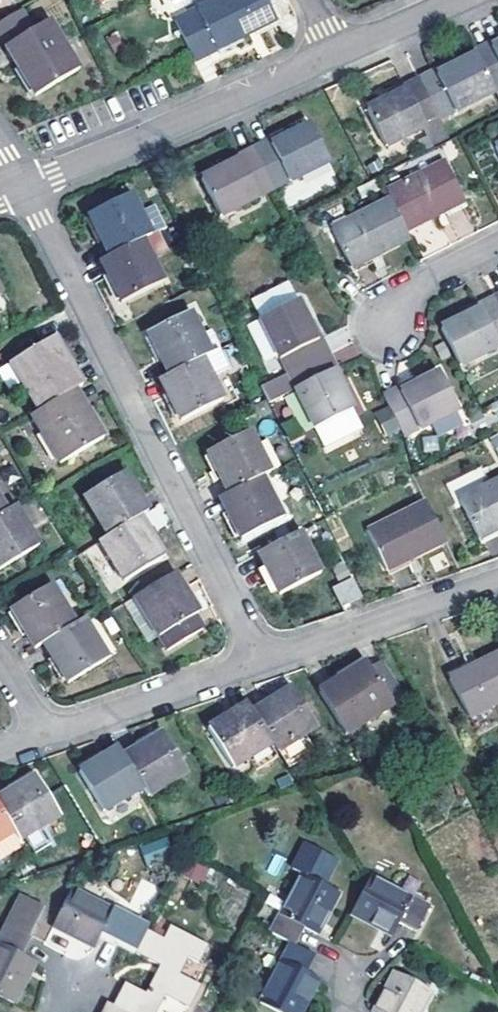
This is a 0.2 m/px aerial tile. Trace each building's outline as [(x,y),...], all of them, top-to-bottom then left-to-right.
[(192,0),(161,0),(165,10),(192,0)] [(267,0),(219,0),(175,22),(195,62),(278,21),(267,0)] [(32,34),(19,14),(0,25),(0,36),(9,48),(5,51),(35,96),(81,68),(49,23),(32,34)] [(489,44),(492,49),(497,46),(497,40),(489,44)] [(492,49),(489,44),(474,52),(476,56),(495,93),(497,92),(497,46),(492,49)] [(476,56),(455,67),(451,69),(437,76),(433,71),(419,78),(440,121),(495,93),(476,56)] [(452,62),(433,71),(437,76),(451,69),(455,67),(452,62)] [(407,90),(390,99),(368,110),(387,148),(422,130),(440,121),(419,78),(405,86),(407,90)] [(388,94),(390,99),(407,90),(405,86),(388,94)] [(422,130),(433,152),(451,143),(440,121),(422,130)] [(330,164),(310,126),(289,136),(286,131),(269,139),(252,147),(274,191),(330,164)] [(246,151),(238,155),(241,160),(223,169),(200,180),(221,218),(274,191),(252,147),(246,151)] [(241,160),(238,155),(220,164),(223,169),(241,160)] [(391,200),(407,233),(466,203),(445,162),(386,192),(391,200)] [(145,240),(166,229),(154,206),(140,213),(131,195),(88,216),(109,258),(145,240)] [(407,233),(391,200),(331,230),(351,270),(411,239),(407,233)] [(109,258),(100,262),(121,304),(166,280),(145,240),(109,258)] [(260,320),(297,301),(288,282),(249,301),(260,320)] [(331,354),(324,339),(319,342),(309,323),(297,301),(260,320),(288,376),(331,354)] [(497,349),(497,306),(495,301),(440,329),(460,368),(497,349)] [(148,334),(168,376),(221,349),(222,348),(213,330),(202,336),(190,313),(148,334)] [(319,342),(324,339),(314,320),(309,323),(319,342)] [(10,363),(39,412),(76,391),(84,386),(55,338),(10,363)] [(168,376),(160,380),(181,421),(224,400),(212,377),(230,368),(221,349),(168,376)] [(331,354),(288,376),(261,389),(269,406),(296,392),(324,449),(362,430),(342,389),(348,385),(331,354)] [(440,373),(418,384),(415,379),(383,396),(405,438),(459,410),(440,373)] [(102,440),(76,391),(39,412),(33,415),(59,464),(102,440)] [(371,420),(378,434),(388,429),(381,415),(371,420)] [(388,429),(378,434),(382,441),(391,436),(388,429)] [(261,478),(270,473),(250,431),(207,453),(216,472),(207,475),(211,484),(215,482),(220,479),(228,494),(261,478)] [(497,456),(497,433),(490,436),(497,456)] [(84,497),(108,537),(140,518),(149,513),(124,473),(84,497)] [(261,478),(228,494),(223,497),(218,499),(241,541),(282,519),(261,478)] [(220,479),(215,482),(223,497),(228,494),(220,479)] [(460,499),(479,540),(497,531),(497,480),(460,499)] [(444,542),(425,502),(367,531),(387,573),(444,542)] [(0,514),(0,570),(39,546),(14,505),(7,510),(0,514)] [(140,518),(108,537),(100,542),(124,581),(163,557),(140,518)] [(321,573),(300,532),(257,554),(279,595),(321,573)] [(175,574),(135,597),(159,637),(167,649),(204,629),(195,615),(198,613),(175,574)] [(333,589),(342,608),(360,599),(351,581),(333,589)] [(44,644),(75,625),(50,586),(12,610),(36,649),(44,644)] [(135,597),(124,604),(149,644),(159,637),(135,597)] [(75,625),(44,644),(68,684),(108,659),(83,620),(75,625)] [(449,679),(468,717),(497,703),(497,654),(449,679)] [(366,661),(318,692),(345,735),(392,705),(370,668),(366,661)] [(382,661),(370,668),(392,705),(404,698),(382,661)] [(252,712),(272,744),(277,752),(318,728),(292,687),(252,712)] [(252,712),(247,704),(208,727),(234,767),(272,744),(252,712)] [(124,755),(144,788),(149,796),(187,773),(162,733),(124,755)] [(303,737),(277,752),(286,765),(311,750),(303,737)] [(124,755),(119,747),(79,771),(104,812),(144,788),(124,755)] [(0,797),(0,811),(13,833),(19,841),(59,817),(34,776),(0,797)] [(13,833),(0,811),(0,841),(13,833)] [(140,842),(144,862),(168,857),(165,837),(140,842)] [(273,854),(267,873),(280,877),(286,858),(273,854)] [(202,884),(209,869),(191,861),(184,876),(202,884)] [(300,873),(269,931),(290,943),(296,946),(305,930),(316,936),(339,892),(300,873)] [(429,906),(370,877),(351,915),(393,936),(399,925),(415,932),(429,906)] [(145,906),(156,886),(142,879),(132,898),(145,906)] [(132,916),(72,887),(52,926),(94,947),(101,936),(118,944),(132,916)] [(35,961),(20,953),(29,937),(27,936),(42,905),(21,895),(0,935),(0,998),(14,1005),(35,961)] [(126,1011),(156,1011),(165,995),(189,1006),(201,983),(181,973),(188,957),(198,963),(208,944),(169,925),(164,938),(147,931),(136,953),(160,965),(146,992),(125,982),(112,1004),(126,1011)] [(290,943),(258,1002),(279,1011),(304,1011),(319,981),(306,974),(315,956),(296,946),(290,943)] [(373,1011),(422,1011),(432,992),(393,971),(373,1011)] [(112,1004),(107,1002),(101,1011),(126,1011),(112,1004)]
